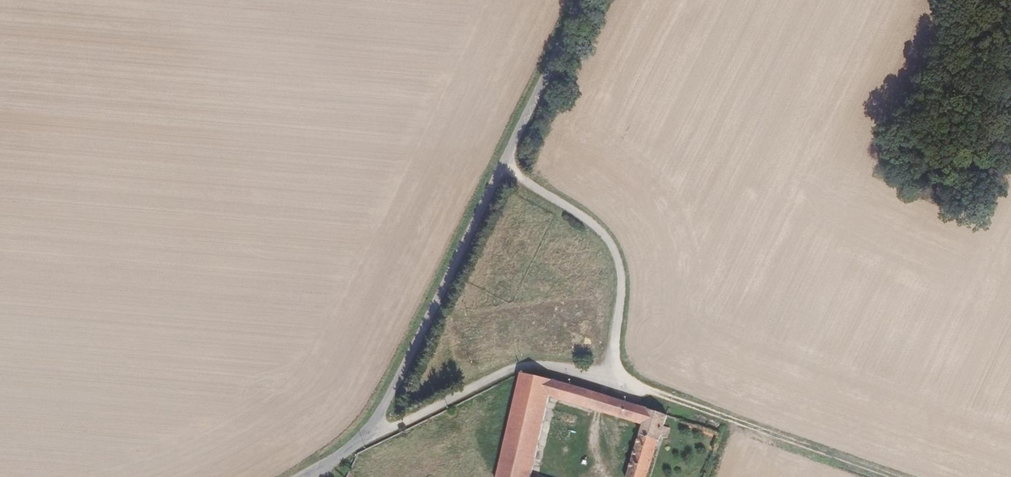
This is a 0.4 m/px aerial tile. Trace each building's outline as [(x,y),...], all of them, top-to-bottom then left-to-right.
[(547,413),(598,428),(603,411),(531,390),(519,396),(496,476),(529,476),(547,413)] [(668,431),(616,414),(613,413),(608,430),(641,441),(630,476),(654,476),(668,431)]
